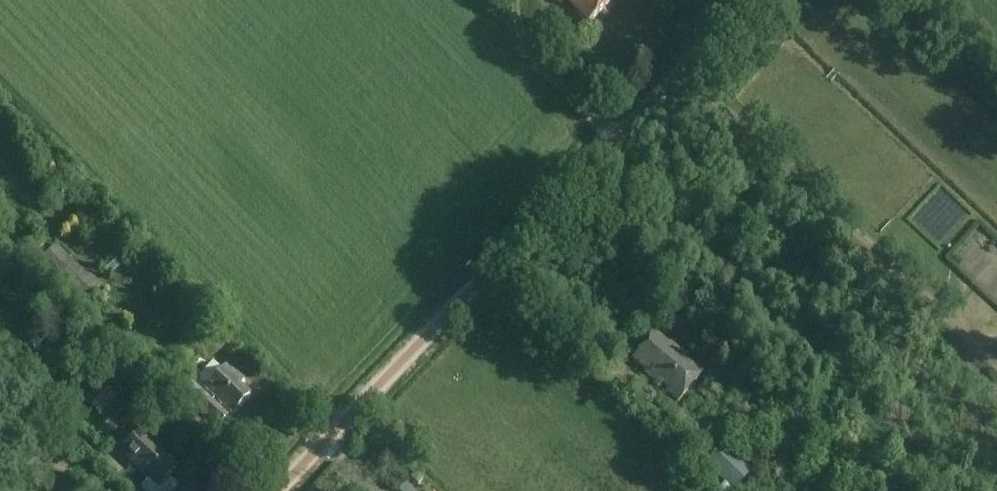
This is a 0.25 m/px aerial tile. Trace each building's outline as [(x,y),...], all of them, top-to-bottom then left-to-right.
[(588,24),(611,0),(555,0),(561,5),(565,1),(588,24)] [(46,248),(46,244),(44,242),(40,242),(37,244),(37,248),(40,250),(43,250),(46,248)] [(131,266),(143,263),(140,252),(128,256),(131,266)] [(87,271),(73,285),(88,299),(102,285),(87,271)] [(152,292),(166,290),(164,278),(150,280),(152,292)] [(120,312),(109,311),(108,321),(119,322),(120,312)] [(678,402),(704,372),(670,343),(668,345),(655,333),(633,360),(646,371),(644,373),(678,402)] [(237,352),(226,342),(220,348),(230,358),(237,352)] [(214,362),(200,376),(208,384),(206,387),(232,413),(250,395),(240,385),(244,380),(228,364),(222,370),(214,362)] [(83,401),(100,417),(127,389),(110,372),(83,401)] [(188,398),(218,426),(228,415),(198,387),(188,398)] [(121,453),(158,489),(178,468),(157,448),(161,443),(145,428),(121,453)] [(707,463),(732,486),(746,470),(722,448),(707,463)] [(121,490),(135,490),(96,454),(89,461),(121,490)] [(418,485),(422,481),(415,474),(410,478),(418,485)]
